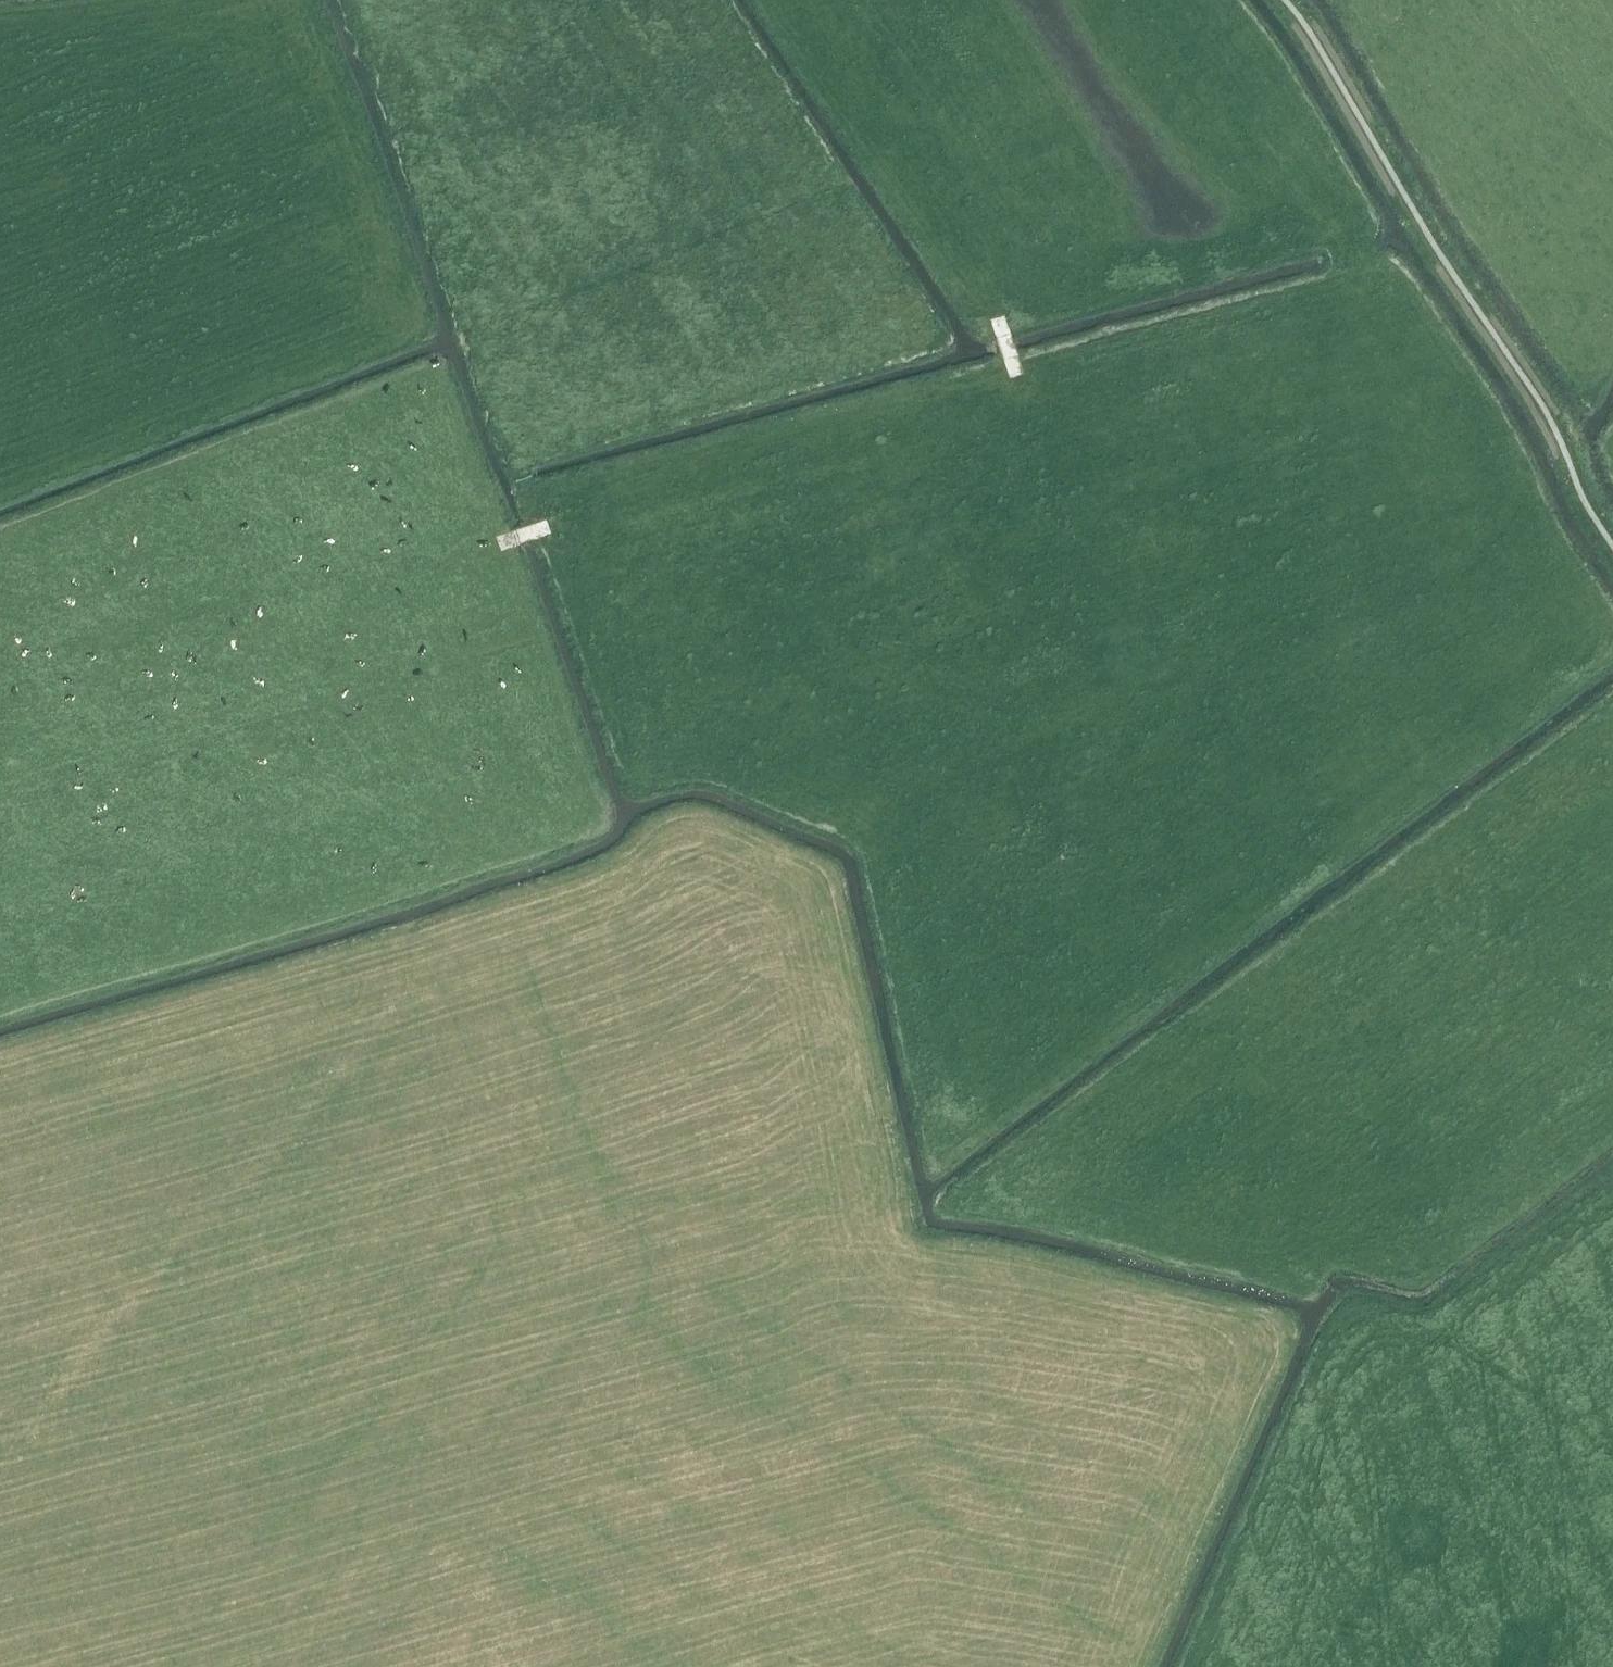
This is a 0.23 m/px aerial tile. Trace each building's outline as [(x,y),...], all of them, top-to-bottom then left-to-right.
[(518,525),(521,540),(554,533),(551,518),(518,525)]
